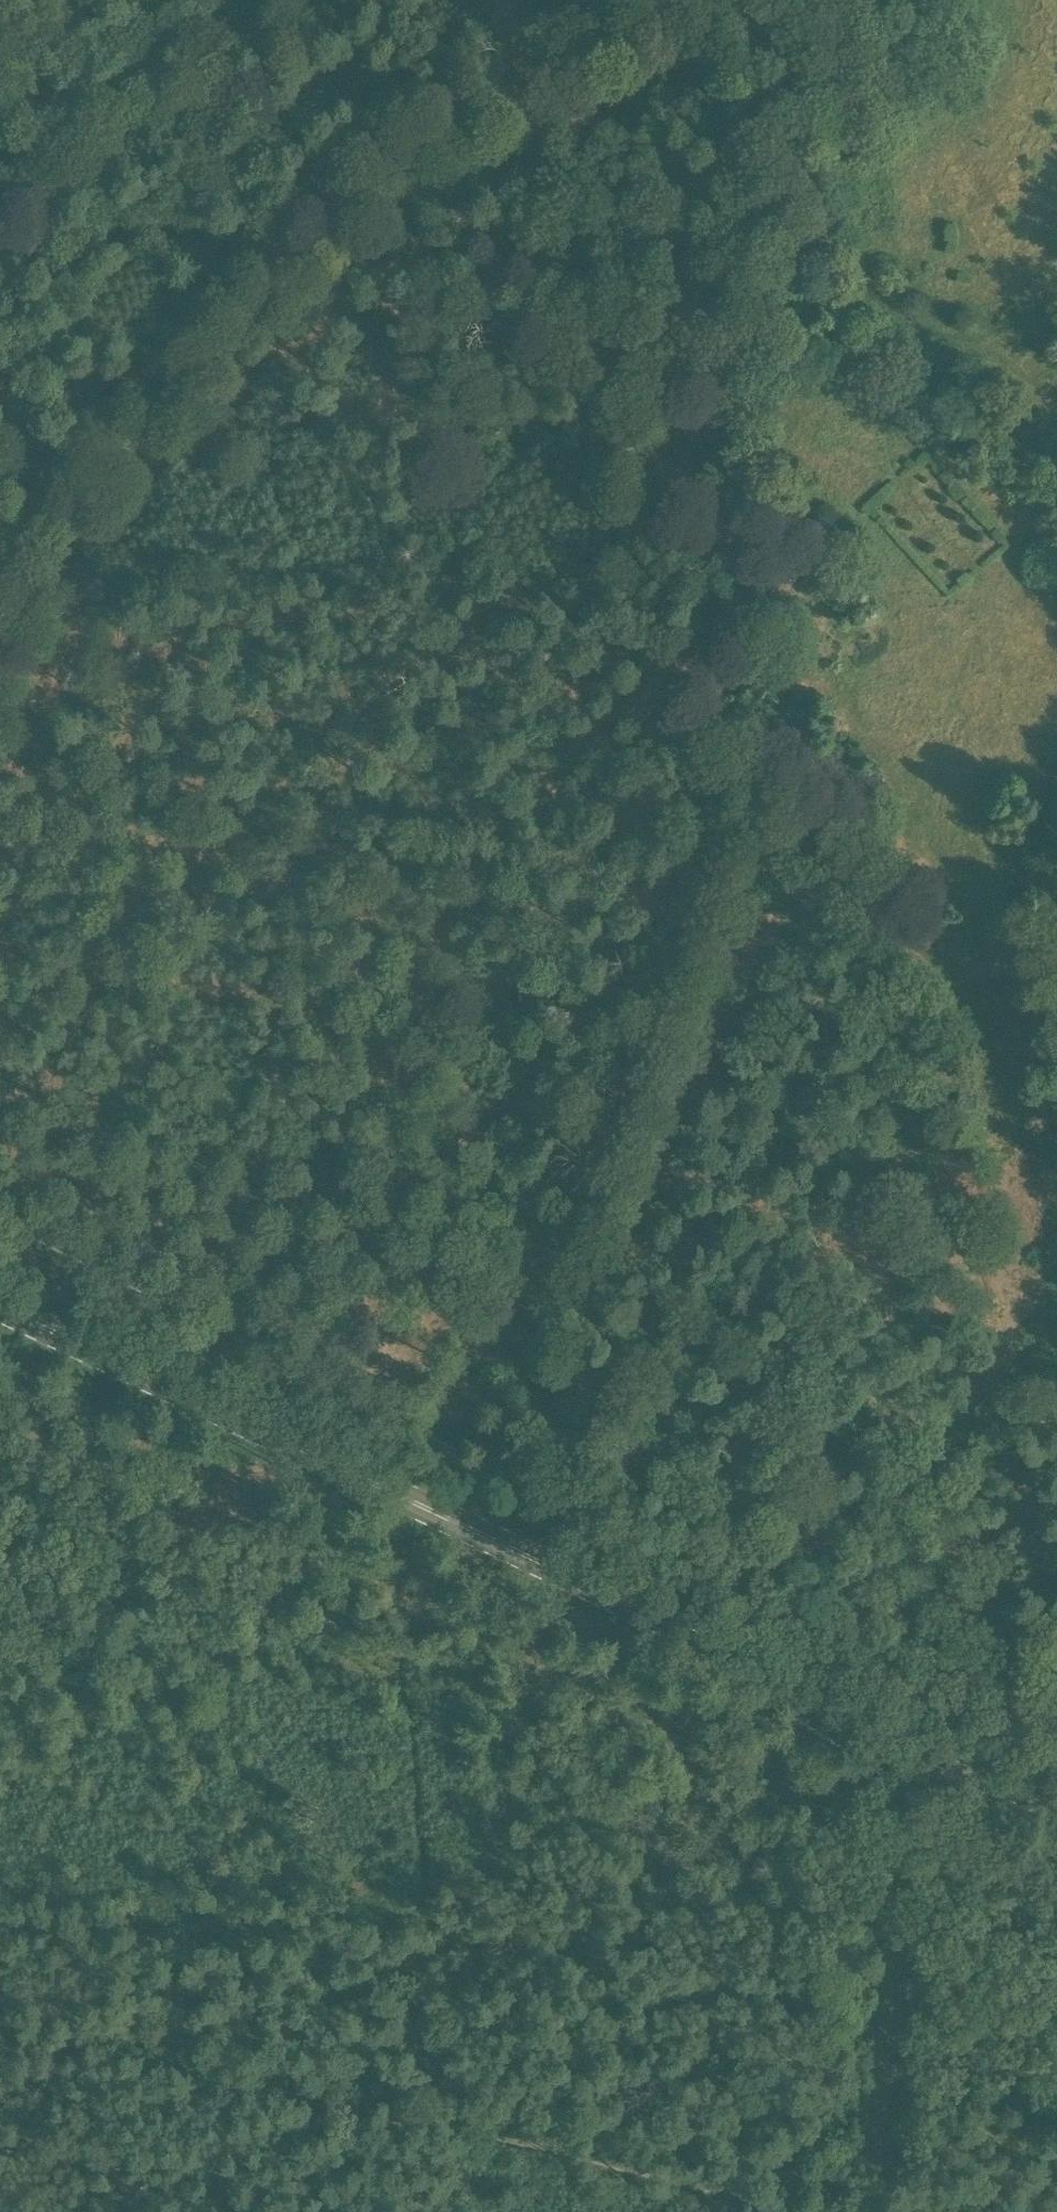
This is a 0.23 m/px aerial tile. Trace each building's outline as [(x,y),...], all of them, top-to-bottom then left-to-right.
[(558,1319),(561,1310),(554,1308),(551,1316),(558,1319)]
